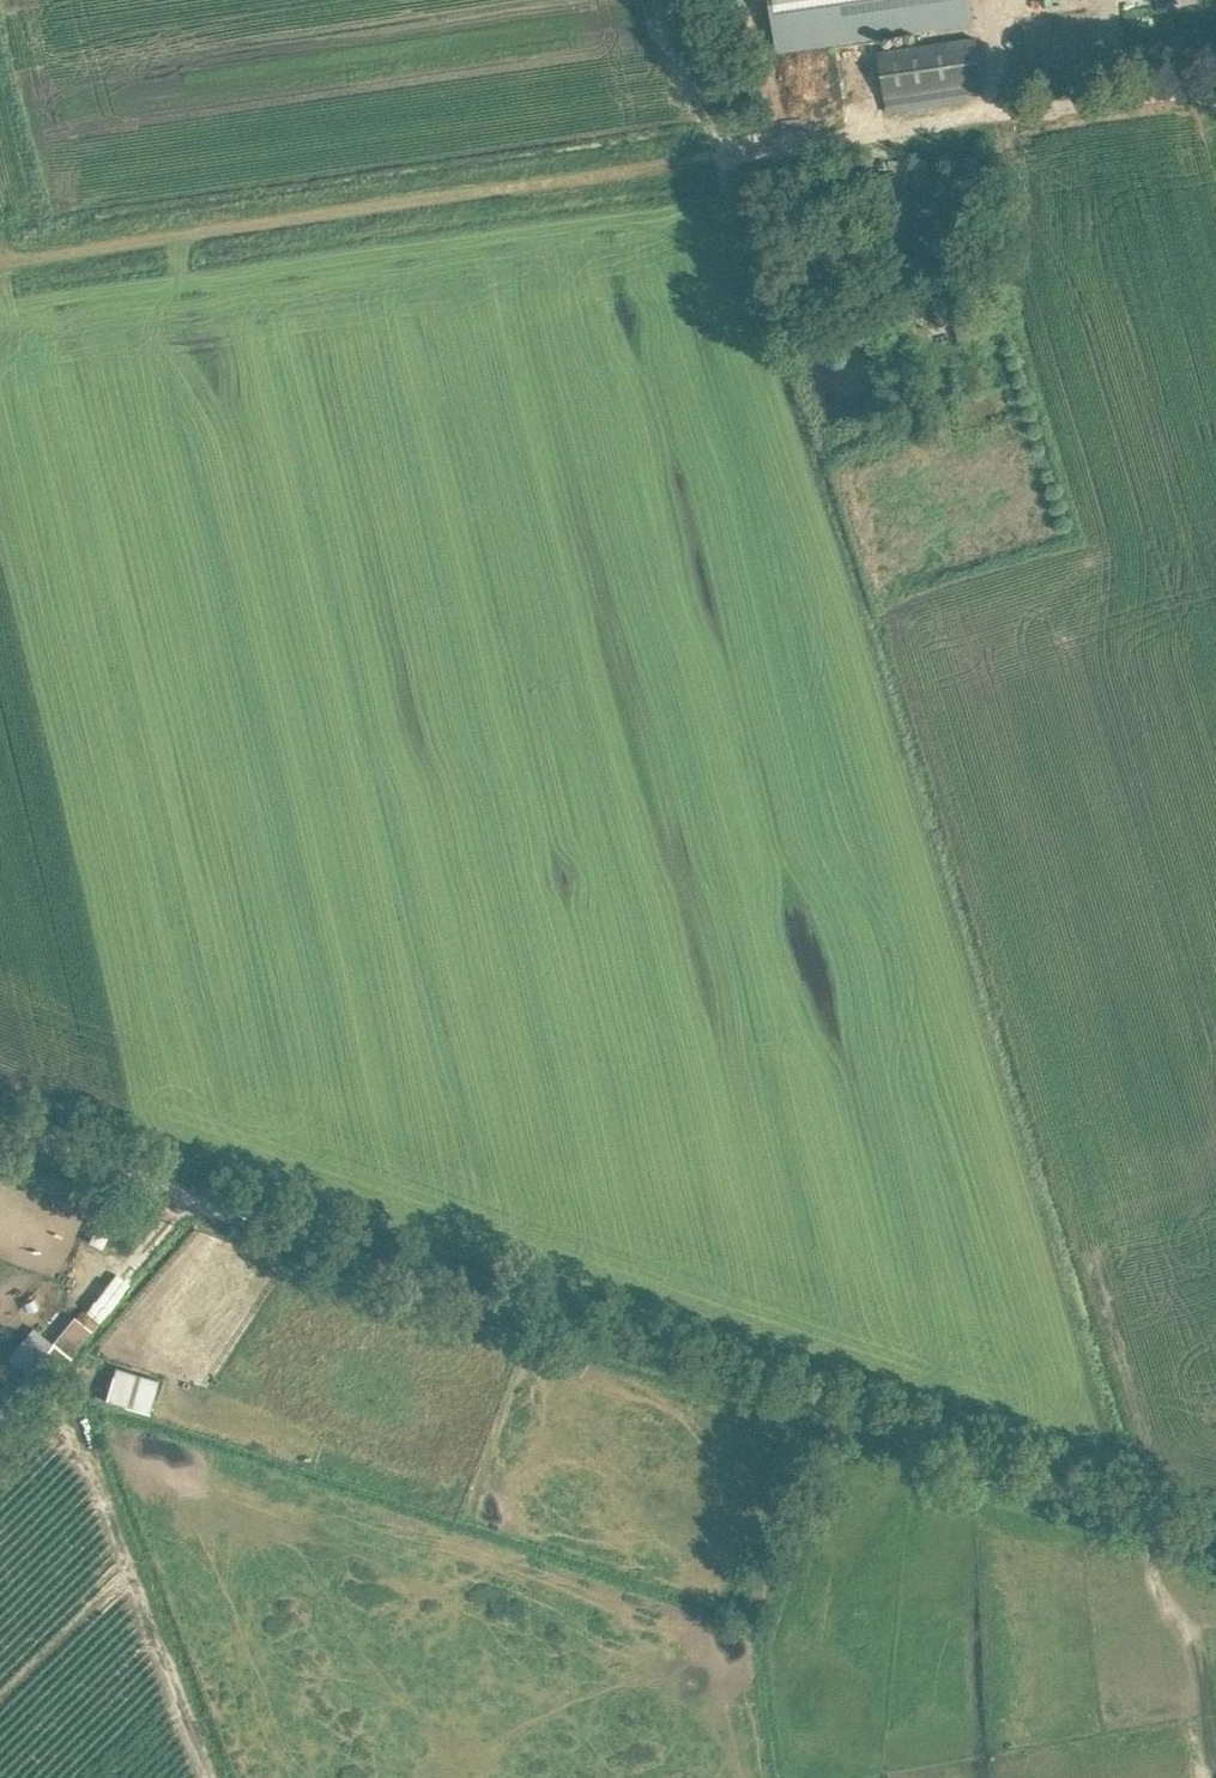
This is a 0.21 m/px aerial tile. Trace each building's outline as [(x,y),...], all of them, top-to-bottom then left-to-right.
[(898,33),(974,22),(970,0),(770,0),(774,27),(777,51),(898,33)] [(998,152),(981,48),(787,76),(801,179),(998,152)] [(96,1323),(122,1293),(103,1277),(78,1308),(96,1323)] [(75,1314),(56,1342),(75,1355),(94,1327),(75,1314)] [(9,1357),(30,1374),(57,1342),(36,1325),(9,1357)] [(152,1412),(163,1377),(118,1364),(107,1399),(152,1412)]
